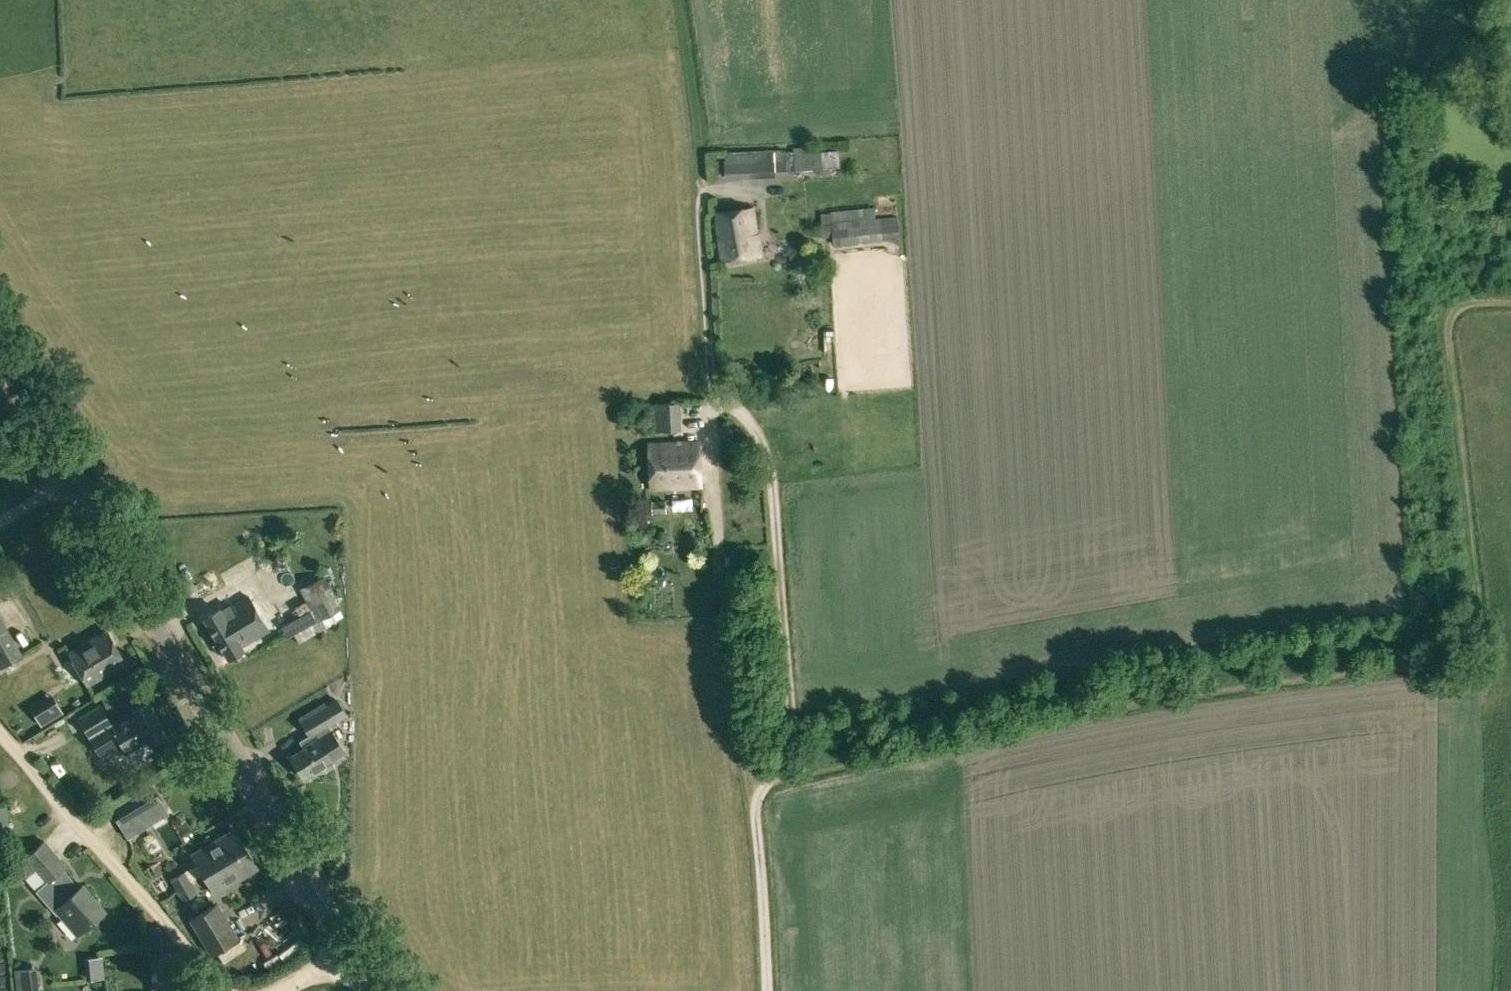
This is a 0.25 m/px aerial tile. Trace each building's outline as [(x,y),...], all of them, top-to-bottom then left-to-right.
[(816,147),(794,148),(795,152),(795,169),(796,171),(822,169),(822,168),(821,153),(816,153),(816,147)] [(839,150),(820,150),(821,153),(822,168),(840,167),(839,150)] [(795,152),(776,153),(777,170),(795,169),(795,152)] [(725,155),(727,178),(777,176),(777,170),(776,153),(725,155)] [(875,207),(831,212),(833,223),(876,219),(875,207)] [(716,213),(722,260),(763,255),(760,234),(757,234),(754,208),(716,213)] [(900,238),(898,216),(876,219),(833,223),(834,235),(835,245),(900,238)] [(833,223),(822,224),(823,236),(834,235),(833,223)] [(655,406),(656,418),(678,417),(678,405),(655,406)] [(650,445),(652,488),(701,486),(700,443),(650,445)] [(666,500),(653,501),(653,512),(666,512),(666,500)] [(299,587),(316,621),(342,607),(325,574),(299,587)] [(244,645),(265,632),(245,598),(224,610),(222,607),(203,617),(228,658),(245,647),(244,645)] [(0,622),(0,668),(20,657),(0,622)] [(126,663),(107,630),(69,652),(88,685),(126,663)] [(304,777),(331,760),(326,752),(339,744),(327,727),(347,715),(336,697),(299,720),(308,735),(298,741),(303,748),(290,756),(304,777)] [(100,704),(78,716),(101,755),(122,743),(129,755),(149,743),(150,744),(169,733),(149,701),(131,711),(132,712),(111,724),(100,704)] [(151,785),(111,810),(118,822),(127,836),(147,825),(138,811),(159,798),(151,785)] [(192,854),(205,877),(246,850),(234,829),(192,854)] [(65,906),(84,928),(104,911),(82,885),(79,888),(62,869),(66,866),(44,841),(24,857),(46,883),(37,891),(57,913),(65,906)] [(257,868),(246,850),(205,877),(214,893),(257,868)] [(154,865),(141,869),(147,887),(160,883),(154,865)] [(177,889),(190,881),(185,872),(171,880),(177,889)] [(196,891),(190,881),(177,889),(183,899),(196,891)] [(216,903),(190,919),(211,953),(236,938),(216,903)] [(152,989),(152,990),(178,990),(177,987),(177,985),(180,982),(178,952),(161,953),(160,930),(157,927),(148,927),(152,989)] [(254,949),(233,964),(239,972),(260,957),(254,949)] [(284,950),(263,958),(271,977),(291,969),(284,950)] [(35,967),(15,970),(18,990),(39,990),(35,967)]
